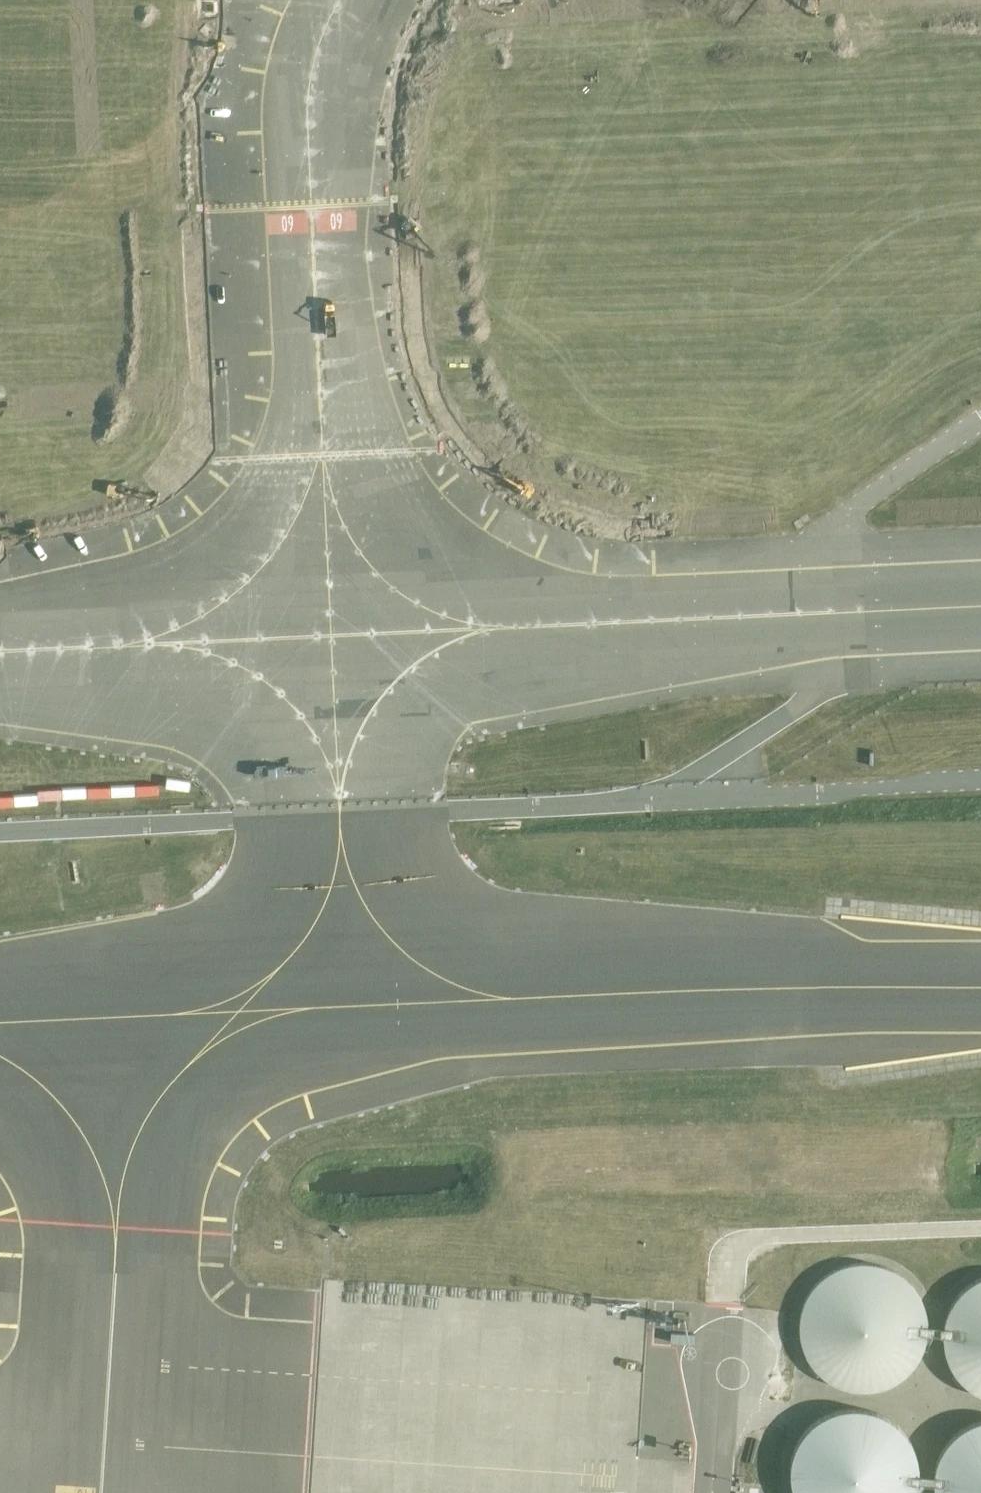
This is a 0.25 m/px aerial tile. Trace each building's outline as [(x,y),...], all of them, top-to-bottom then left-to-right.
[(801,1316),(802,1338),(813,1362),(833,1379),(858,1387),(885,1383),(907,1369),(922,1348),(927,1324),(922,1299),(907,1278),(886,1265),(861,1261),(839,1265),(821,1277),(807,1295),(801,1316)] [(946,1344),(957,1369),(977,1386),(980,1387),(980,1274),(965,1284),(952,1302),(945,1322),(946,1344)] [(792,1478),(799,1492),(909,1492),(912,1489),(917,1464),(912,1439),(898,1419),(876,1405),(851,1401),(830,1406),(811,1418),(798,1435),(791,1456),(792,1478)] [(937,1488),(940,1492),(980,1492),(980,1415),(975,1416),(957,1428),(943,1445),(937,1466),(937,1488)]
